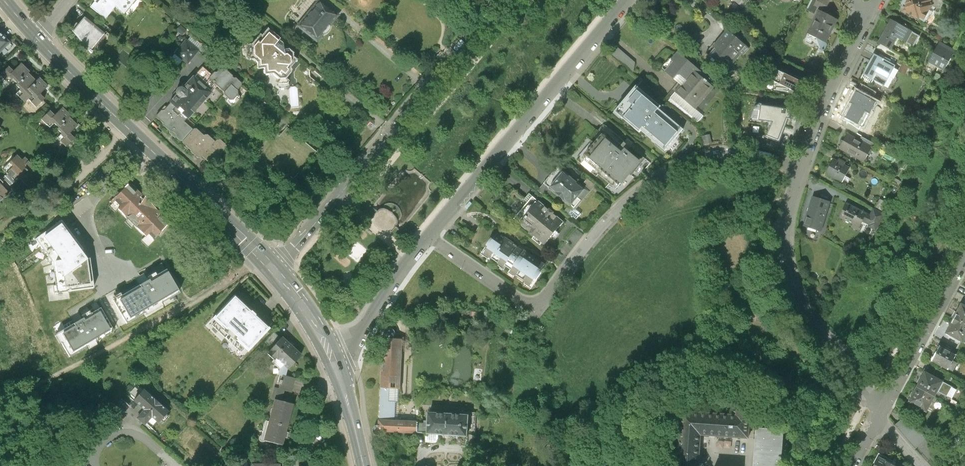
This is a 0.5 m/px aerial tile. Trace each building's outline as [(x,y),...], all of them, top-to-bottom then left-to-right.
[(94,4),(110,17),(120,5),(129,12),(139,0),(98,0),(94,4)] [(329,0),(322,0),(302,24),(321,40),(344,13),(329,0)] [(806,9),(815,13),(818,7),(825,11),(830,1),(827,0),(811,0),(806,9)] [(905,12),(920,21),(921,18),(925,21),(934,5),(931,3),(933,0),(906,0),(902,7),(906,9),(905,12)] [(837,20),(819,11),(804,40),(805,42),(811,45),(814,44),(816,45),(816,48),(823,51),(824,50),(827,45),(827,44),(825,43),(837,20)] [(108,32),(88,16),(77,30),(93,50),(108,32)] [(914,33),(892,21),(879,43),(879,44),(890,50),(897,38),(914,47),(919,37),(913,34),(914,33)] [(285,36),(273,26),(266,34),(265,33),(261,38),(259,36),(251,45),(252,57),(258,57),(262,61),(263,67),(269,67),(269,73),(278,73),(283,77),(290,78),(296,71),(296,68),(294,67),(302,59),(298,56),(300,54),(298,52),(293,48),(291,46),(288,49),(285,52),(277,45),(285,36)] [(196,31),(191,38),(199,44),(204,37),(196,31)] [(750,48),(729,32),(716,48),(714,46),(708,54),(728,71),(742,54),(744,56),(750,48)] [(0,34),(0,52),(9,43),(0,34)] [(199,44),(191,38),(179,52),(192,62),(204,48),(199,44)] [(955,51),(940,43),(929,62),(944,70),(955,51)] [(890,50),(879,44),(876,49),(897,61),(900,55),(890,50)] [(709,79),(678,53),(672,60),(674,62),(666,72),(674,78),(677,75),(681,75),(683,77),(677,85),(679,87),(675,92),(695,109),(713,87),(707,82),(709,79)] [(874,55),(861,79),(870,84),(872,79),(884,85),(895,66),(889,62),(890,60),(884,57),(883,59),(874,55)] [(14,78),(19,83),(28,74),(30,72),(21,64),(13,72),(8,68),(0,75),(8,84),(14,78)] [(215,92),(222,84),(213,77),(217,73),(208,65),(197,76),(215,92)] [(219,71),(217,73),(213,77),(222,84),(229,90),(229,94),(234,99),(237,99),(242,94),(242,90),(241,89),(246,85),(246,82),(240,77),(238,77),(237,76),(237,74),(228,67),(225,67),(221,71),(219,71)] [(802,83),(776,70),(772,80),(777,84),(773,91),(789,92),(790,89),(797,93),(802,83)] [(36,82),(28,74),(19,83),(16,86),(24,94),(36,82)] [(215,92),(197,76),(189,85),(180,95),(174,102),(191,117),(192,118),(215,92)] [(39,79),(36,82),(24,94),(20,98),(25,103),(31,97),(34,100),(31,103),(36,108),(44,100),(39,95),(47,87),(39,79)] [(302,107),(301,84),(288,84),(289,107),(302,107)] [(863,85),(858,93),(870,100),(874,91),(863,85)] [(661,107),(637,86),(615,112),(639,133),(641,131),(665,151),(683,130),(659,109),(661,107)] [(858,93),(856,92),(850,103),(853,105),(846,118),(861,126),(862,127),(876,103),(870,100),(858,93)] [(188,120),(191,117),(174,102),(169,108),(166,108),(162,113),(162,116),(167,120),(169,121),(169,124),(174,129),(176,129),(180,132),(180,135),(183,138),(186,140),(197,128),(188,120)] [(769,104),(755,102),(755,107),(754,107),(750,119),(753,119),(750,134),(763,136),(779,143),(788,119),(790,119),(791,110),(783,109),(784,107),(769,105),(769,104)] [(53,121),(61,129),(75,115),(68,107),(58,115),(54,110),(46,118),(51,123),(53,121)] [(83,123),(75,115),(61,129),(69,137),(65,141),(69,145),(77,138),(73,133),(83,123)] [(846,118),(841,125),(857,134),(861,126),(846,118)] [(199,126),(197,128),(186,140),(191,145),(196,149),(195,150),(202,157),(205,156),(206,155),(208,157),(216,164),(225,155),(225,153),(231,146),(231,145),(224,139),(222,139),(220,141),(212,134),(210,134),(209,135),(199,126)] [(598,174),(616,189),(629,173),(631,176),(645,159),(631,147),(625,142),(608,128),(595,144),(592,142),(579,157),(599,173),(598,174)] [(872,148),(848,134),(840,148),(864,161),(872,148)] [(713,143),(712,135),(706,136),(707,140),(704,141),(705,145),(713,143)] [(24,152),(8,165),(27,186),(42,173),(24,152)] [(835,157),(825,174),(842,183),(849,171),(842,168),(845,162),(835,157)] [(575,209),(589,192),(558,166),(544,183),(575,209)] [(2,203),(15,191),(0,176),(0,201),(2,203)] [(146,193),(134,181),(116,200),(156,239),(174,221),(163,209),(160,211),(144,195),(146,193)] [(564,223),(533,196),(514,219),(545,245),(564,223)] [(820,231),(829,202),(813,197),(804,226),(820,231)] [(884,215),(874,210),(870,216),(846,204),(840,217),(860,227),(861,223),(877,230),(884,215)] [(62,222),(37,240),(56,267),(60,292),(92,288),(88,257),(62,222)] [(517,246),(499,233),(493,242),(492,241),(483,253),(504,268),(505,267),(510,270),(509,271),(532,287),(541,275),(539,273),(545,265),(525,251),(524,253),(516,247),(517,246)] [(346,251),(358,261),(368,248),(356,239),(346,251)] [(163,264),(113,293),(129,321),(179,293),(163,264)] [(270,328),(234,295),(212,318),(222,327),(218,332),(234,347),(238,343),(245,349),(248,352),(270,328)] [(101,302),(56,329),(71,356),(117,329),(101,302)] [(781,311),(774,303),(770,307),(777,315),(781,311)] [(952,320),(964,327),(964,306),(961,304),(952,320)] [(964,339),(964,327),(952,320),(945,335),(962,345),(964,339)] [(382,332),(381,335),(382,337),(383,339),(381,388),(397,389),(399,389),(402,339),(394,339),(394,335),(393,333),(393,331),(391,330),(389,329),(387,329),(385,329),(383,331),(382,332)] [(274,333),(264,344),(270,350),(281,339),(274,333)] [(270,350),(267,353),(274,360),(276,358),(285,365),(288,368),(289,369),(301,355),(282,338),(281,339),(270,350)] [(238,343),(234,347),(241,353),(245,349),(238,343)] [(939,346),(931,362),(951,372),(955,365),(951,363),(955,355),(939,346)] [(282,368),(285,365),(276,358),(274,360),(272,362),(280,369),(281,367),(282,368)] [(925,373),(916,388),(933,397),(937,389),(947,395),(951,388),(925,373)] [(282,375),(278,390),(284,391),(291,393),(295,378),(285,376),(282,375)] [(395,422),(397,389),(381,388),(380,421),(395,422)] [(925,412),(933,397),(916,388),(908,403),(925,412)] [(281,402),(284,391),(278,390),(275,389),(272,400),(275,400),(281,402)] [(167,411),(143,390),(133,401),(144,410),(137,418),(150,429),(157,421),(158,422),(167,411)] [(275,400),(269,422),(287,426),(292,404),(281,402),(275,400)] [(751,411),(737,410),(737,415),(682,412),(678,465),(699,465),(701,435),(749,438),(751,411)] [(429,434),(447,435),(447,414),(430,413),(429,434)] [(469,416),(447,414),(447,435),(467,437),(469,416)] [(900,420),(894,425),(915,449),(926,440),(914,426),(909,430),(900,420)] [(285,432),(287,426),(269,422),(266,421),(263,431),(267,432),(265,441),(282,445),(284,437),(287,438),(288,433),(285,432)] [(383,432),(383,431),(414,433),(418,433),(418,423),(395,422),(380,421),(379,426),(378,426),(375,426),(374,428),(373,430),(373,431),(374,433),(374,434),(375,435),(376,435),(378,436),(380,435),(381,435),(382,433),(383,432)] [(759,429),(758,448),(757,465),(779,465),(782,430),(759,429)] [(50,455),(48,460),(57,465),(60,460),(62,461),(64,456),(55,451),(52,456),(50,455)] [(874,465),(895,465),(894,465),(896,463),(879,453),(873,463),(875,464),(874,465)]
